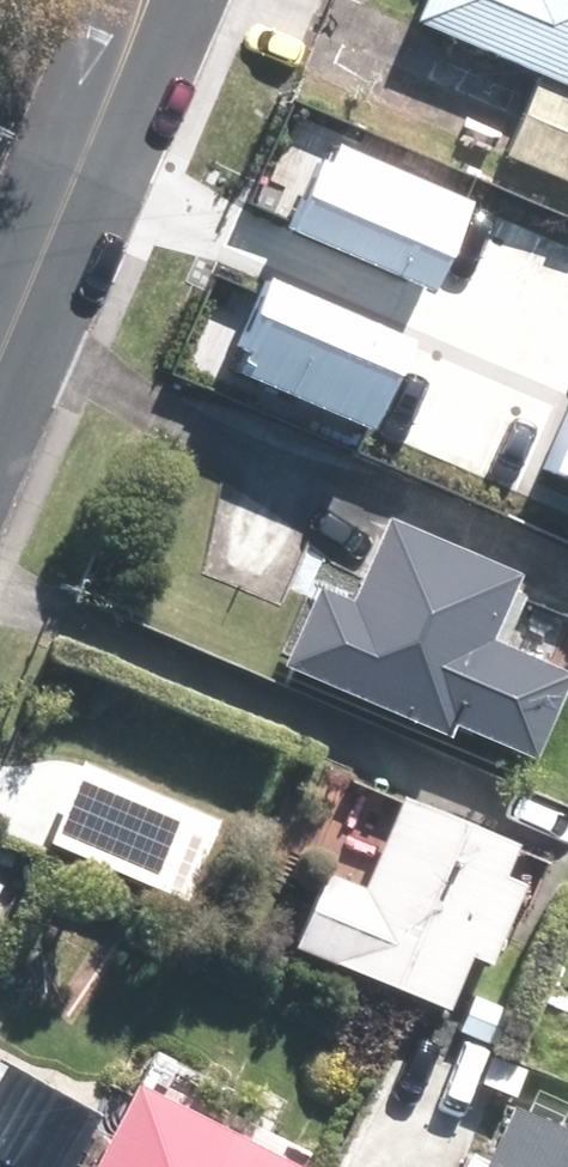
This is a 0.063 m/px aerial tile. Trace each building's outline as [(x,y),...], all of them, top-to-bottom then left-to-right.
[(414,24),(567,83),(567,0),(423,0),(414,24)] [(534,87),(506,159),(567,183),(567,100),(534,87)] [(313,148),(284,217),(427,277),(463,191),(332,136),(324,153),(313,148)] [(405,328),(263,268),(233,337),(245,341),(237,358),(369,414),(405,328)] [(545,457),(567,466),(567,404),(545,457)] [(309,599),(281,664),(432,728),(437,718),(520,754),(551,680),(467,644),(491,589),(368,536),(336,610),(309,599)] [(497,851),(393,809),(359,896),(315,878),(287,947),(435,1006),(457,951),(476,959),(505,887),(486,879),(497,851)] [(0,1064),(0,1162),(10,1166),(60,1166),(90,1114),(0,1064)] [(140,1100),(106,1166),(272,1166),(140,1100)] [(500,1117),(478,1166),(567,1166),(567,1147),(500,1117)]
